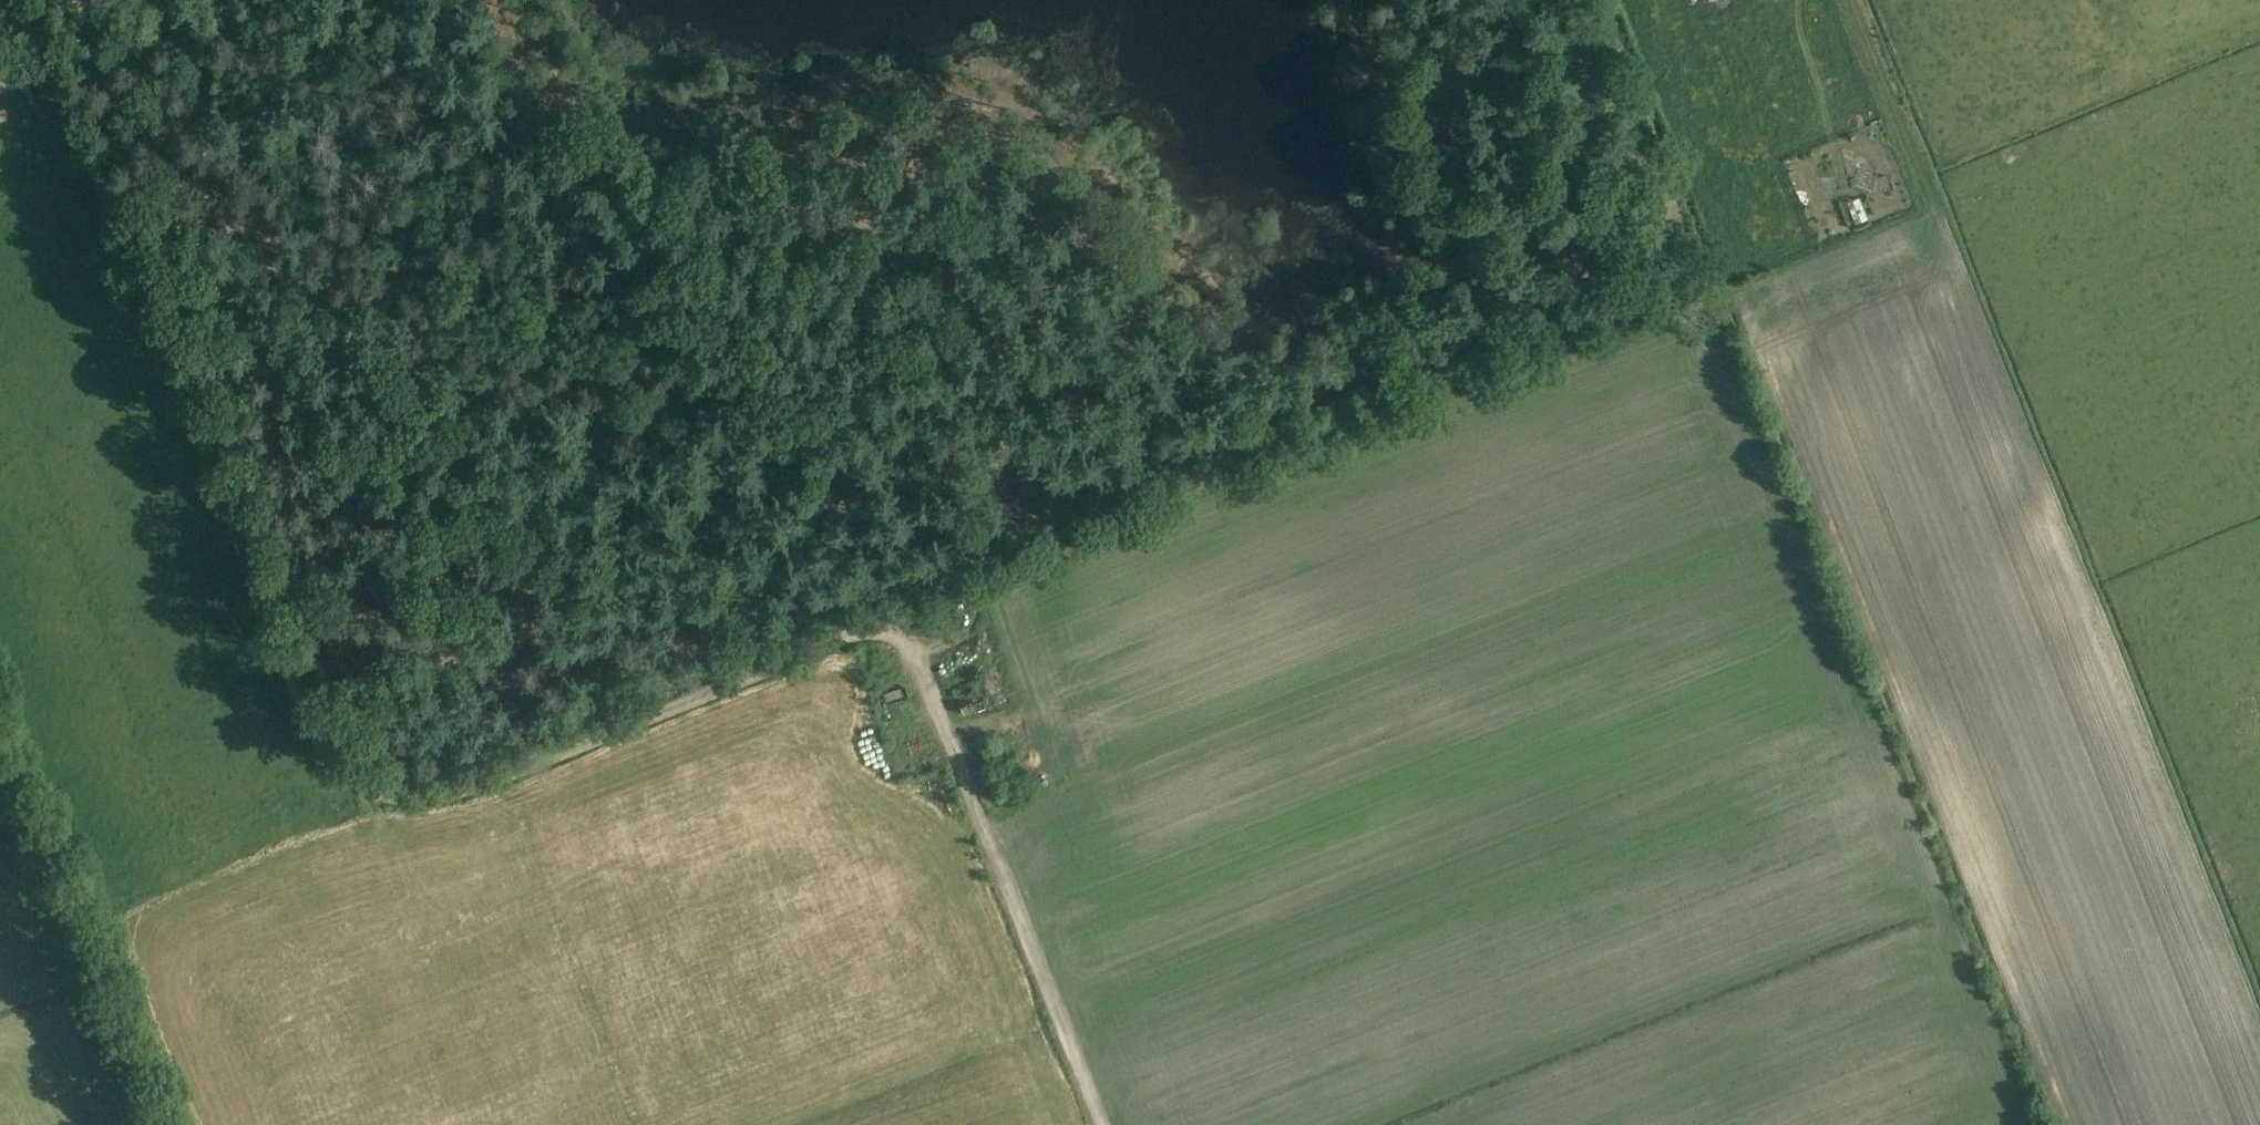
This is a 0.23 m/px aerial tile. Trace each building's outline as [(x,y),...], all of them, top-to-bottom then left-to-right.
[(969,720),(962,731),(980,743),(987,732),(969,720)]
